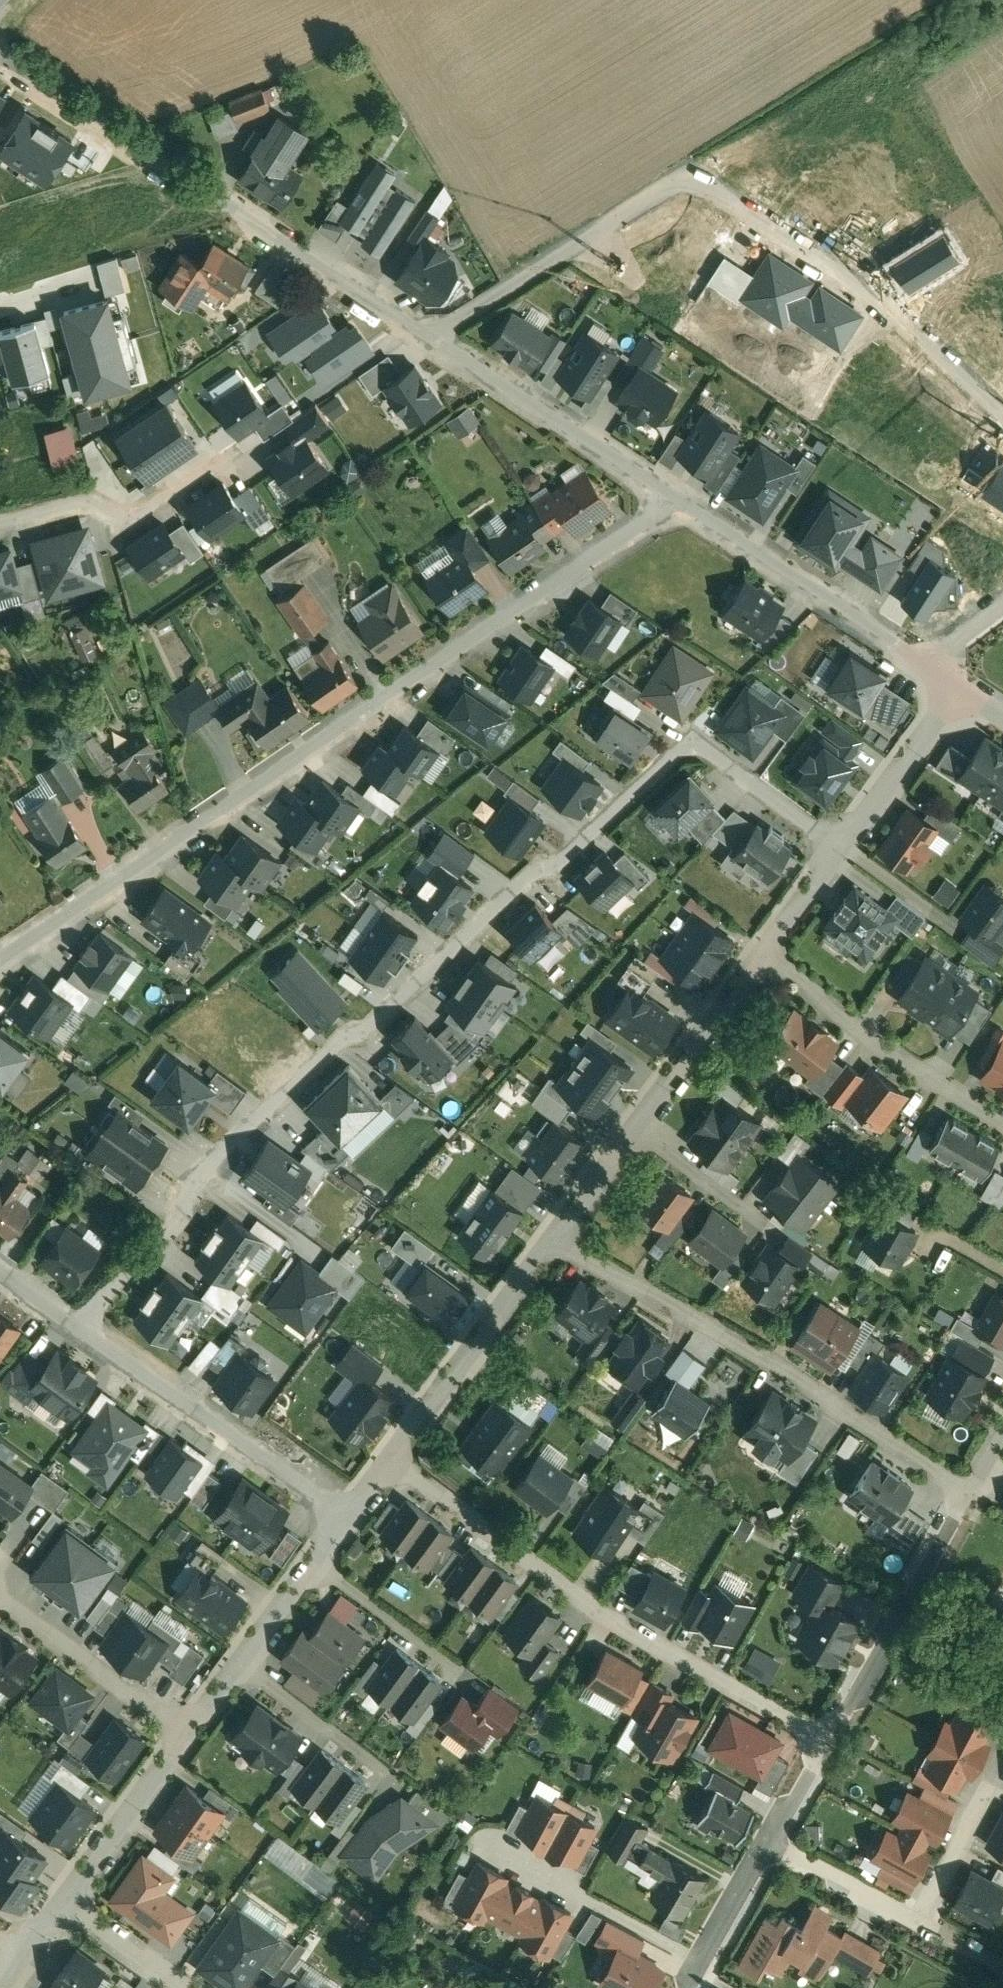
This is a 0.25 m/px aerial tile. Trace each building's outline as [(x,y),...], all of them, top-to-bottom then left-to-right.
[(264,91),(232,104),(239,123),(271,110),(264,91)] [(46,183),(74,140),(25,107),(0,145),(0,153),(46,183)] [(267,136),(259,131),(249,147),(257,152),(241,177),(282,203),(301,173),(286,164),(297,146),(291,143),(301,128),(280,115),(267,136)] [(371,170),(340,219),(359,231),(363,226),(369,230),(362,242),(381,254),(416,199),(397,187),(392,195),(385,190),(390,183),(371,170)] [(946,206),(936,212),(942,222),(952,216),(946,206)] [(893,252),(914,288),(966,257),(945,222),(893,252)] [(447,250),(426,236),(397,278),(427,298),(441,295),(456,273),(454,259),(445,254),(447,250)] [(202,262),(184,250),(161,285),(192,305),(210,278),(230,291),(239,277),(246,282),(255,268),(215,242),(202,262)] [(815,273),(768,244),(752,269),(739,291),(783,319),(789,309),(796,314),(811,290),(806,288),(815,273)] [(739,291),(752,269),(724,252),(708,277),(737,295),(739,291)] [(250,288),(275,304),(293,277),(268,261),(250,288)] [(811,290),(796,314),(845,343),(868,305),(820,275),(811,290)] [(124,310),(113,313),(108,296),(63,308),(86,394),(133,381),(129,365),(138,362),(124,310)] [(317,300),(271,332),(287,355),(295,350),(299,356),(314,346),(332,333),(328,328),(333,324),(317,300)] [(11,323),(9,310),(0,311),(0,324),(11,323)] [(523,316),(522,318),(513,312),(494,341),(532,366),(550,337),(541,331),(542,329),(523,316)] [(12,380),(50,370),(36,320),(0,330),(0,335),(12,380)] [(346,323),(332,333),(314,346),(317,352),(310,356),(326,380),(372,349),(356,325),(350,329),(346,323)] [(604,343),(587,331),(559,374),(590,394),(618,352),(607,345),(608,344),(604,342),(604,343)] [(393,366),(408,360),(402,346),(387,352),(393,366)] [(415,364),(386,384),(411,420),(422,412),(423,412),(440,400),(415,364)] [(386,384),(372,365),(360,373),(373,393),(386,384)] [(645,413),(656,420),(676,389),(640,366),(620,396),(631,404),(629,406),(630,412),(638,416),(644,415),(645,413)] [(276,370),(264,376),(276,402),(288,396),(276,370)] [(246,380),(217,400),(239,433),(254,423),(269,412),(268,412),(246,380)] [(175,396),(115,435),(130,458),(182,425),(190,419),(175,396)] [(294,417),(283,401),(268,412),(269,412),(254,423),(265,438),(287,422),(294,417)] [(294,417),(287,422),(297,437),(305,432),(308,437),(330,422),(316,402),(294,417)] [(443,418),(455,436),(478,420),(467,403),(443,418)] [(738,431),(707,410),(705,414),(679,453),(711,473),(738,431)] [(182,425),(130,458),(146,482),(197,447),(182,425)] [(66,426),(47,431),(55,464),(74,459),(66,426)] [(308,437),(305,432),(297,437),(270,456),(293,489),(327,465),(308,437)] [(729,494),(763,517),(796,467),(762,445),(729,494)] [(553,494),(552,495),(569,520),(575,528),(609,505),(587,472),(553,494)] [(246,514),(222,481),(184,508),(208,541),(246,514)] [(836,565),(841,558),(881,584),(901,555),(872,536),(863,551),(851,543),(869,515),(829,489),(796,538),(836,565)] [(553,494),(550,490),(534,501),(554,530),(569,520),(552,495),(553,494)] [(554,530),(534,501),(520,510),(523,514),(541,539),(554,530)] [(523,514),(491,536),(511,567),(545,544),(541,539),(523,514)] [(150,580),(187,554),(163,519),(126,545),(150,580)] [(94,570),(82,525),(35,538),(50,592),(71,586),(68,577),(94,570)] [(468,525),(446,540),(458,557),(464,553),(473,566),(488,555),(468,525)] [(313,536),(266,567),(285,594),(304,581),(301,576),(328,558),(313,536)] [(907,566),(919,574),(931,557),(937,561),(945,549),(927,537),(907,566)] [(11,544),(0,547),(0,594),(23,588),(11,544)] [(458,557),(429,577),(451,609),(486,585),(473,566),(464,553),(458,557)] [(937,561),(931,557),(919,574),(900,601),(927,619),(934,608),(959,607),(959,573),(956,574),(937,561)] [(783,603),(745,579),(725,610),(763,634),(783,603)] [(328,617),(304,581),(285,594),(279,598),(303,634),(314,650),(322,645),(311,629),(328,617)] [(392,585),(374,597),(381,607),(361,621),(384,654),(422,628),(392,585)] [(621,617),(591,597),(582,609),(581,608),(574,618),(576,619),(567,631),(597,652),(621,617)] [(127,716),(86,625),(92,623),(86,609),(67,618),(113,722),(127,716)] [(99,697),(69,629),(58,634),(88,702),(99,697)] [(329,640),(322,645),(314,650),(303,634),(302,634),(317,655),(297,668),(304,678),(322,706),(358,682),(329,640)] [(640,691),(683,719),(716,670),(673,642),(640,691)] [(553,663),(523,643),(513,659),(516,661),(512,666),(510,664),(501,677),(531,697),(553,663)] [(826,685),(864,710),(888,672),(851,648),(826,685)] [(630,699),(637,685),(608,669),(601,681),(608,685),(601,698),(632,714),(638,704),(630,699)] [(216,700),(201,678),(188,687),(203,709),(216,700)] [(258,680),(218,707),(231,726),(249,714),(255,724),(247,729),(260,748),(268,743),(309,715),(288,685),(270,697),(258,680)] [(510,713),(466,683),(446,713),(490,742),(510,713)] [(714,729),(754,757),(786,711),(747,683),(714,729)] [(177,725),(164,733),(171,744),(200,724),(185,703),(170,714),(177,725)] [(596,736),(632,760),(652,729),(616,706),(596,736)] [(380,740),(362,765),(398,791),(414,767),(423,774),(441,749),(405,723),(388,746),(380,740)] [(144,728),(115,747),(133,774),(122,781),(139,807),(169,787),(155,766),(160,763),(150,748),(155,745),(144,728)] [(115,762),(95,732),(83,740),(103,770),(115,762)] [(957,777),(959,778),(981,792),(1002,759),(1002,743),(985,732),(979,741),(970,756),(957,777)] [(795,779),(827,802),(857,761),(824,738),(815,751),(809,747),(799,762),(804,766),(795,779)] [(955,746),(950,743),(936,765),(958,779),(959,778),(957,777),(970,756),(963,752),(955,746)] [(82,787),(61,756),(44,768),(65,799),(82,787)] [(602,783),(566,757),(545,786),(581,812),(602,783)] [(981,792),(1002,806),(1002,759),(981,792)] [(716,799),(691,771),(652,807),(678,834),(716,799)] [(298,795),(280,820),(316,846),(333,822),(341,828),(359,803),(323,778),(307,801),(298,795)] [(52,793),(25,812),(41,836),(40,837),(57,863),(86,843),(52,793)] [(512,796),(488,830),(520,853),(544,819),(512,796)] [(896,820),(876,847),(909,870),(918,858),(922,860),(933,843),(930,840),(938,830),(940,826),(925,815),(908,803),(896,820)] [(962,824),(933,803),(929,810),(925,815),(940,826),(938,830),(951,839),(961,826),(962,824)] [(755,822),(734,807),(713,831),(733,845),(737,848),(755,822)] [(769,827),(758,819),(755,822),(737,848),(733,845),(732,846),(736,849),(731,857),(768,884),(782,864),(781,863),(793,845),(782,837),(785,834),(783,832),(781,836),(771,829),(773,825),(772,824),(769,827)] [(219,850),(201,875),(237,901),(253,877),(262,884),(280,859),(244,833),(227,856),(219,850)] [(605,910),(636,880),(605,847),(574,877),(605,910)] [(472,886),(441,863),(432,875),(428,872),(418,886),(422,889),(413,901),(445,924),(454,911),(457,913),(466,901),(463,899),(472,886)] [(930,895),(948,904),(957,885),(939,877),(930,895)] [(958,915),(971,925),(988,937),(991,934),(995,936),(1002,942),(1002,892),(984,879),(958,915)] [(887,905),(856,880),(839,902),(824,922),(823,924),(866,957),(894,920),(899,914),(887,905)] [(211,920),(165,887),(144,916),(189,949),(211,920)] [(927,915),(897,893),(892,899),(887,905),(899,914),(894,920),(911,932),(913,934),(927,915)] [(702,902),(692,895),(685,904),(695,911),(702,902)] [(534,959),(564,931),(536,901),(506,929),(534,959)] [(418,934),(382,908),(348,955),(384,981),(418,934)] [(734,939),(695,911),(679,934),(718,961),(734,939)] [(988,937),(971,925),(961,940),(982,955),(995,936),(991,934),(988,937)] [(132,953),(101,931),(92,942),(90,941),(83,951),(85,953),(77,964),(107,986),(132,953)] [(718,961),(679,934),(662,957),(663,957),(702,984),(718,961)] [(982,955),(993,963),(994,961),(1002,950),(1002,942),(995,936),(982,955)] [(347,1001),(299,949),(287,960),(297,971),(280,986),(319,1028),(347,1001)] [(652,949),(645,959),(656,967),(663,957),(662,957),(655,951),(652,949)] [(921,959),(910,951),(901,963),(913,971),(921,959)] [(954,969),(926,952),(921,959),(913,971),(901,990),(895,999),(909,1008),(908,1010),(924,1019),(954,969)] [(463,978),(501,1006),(518,984),(480,956),(463,978)] [(901,963),(889,982),(895,986),(901,990),(913,971),(901,963)] [(954,969),(924,1019),(925,1016),(934,1022),(932,1024),(936,1027),(949,1036),(954,1030),(964,1014),(975,996),(980,987),(954,969)] [(72,1000),(36,974),(12,1007),(48,1033),(72,1000)] [(446,1000),(485,1029),(501,1006),(463,978),(446,1000)] [(654,1049),(677,1017),(632,984),(609,1016),(654,1049)] [(975,996),(964,1014),(983,1025),(994,1009),(975,996)] [(818,1021),(809,1013),(808,1014),(795,1003),(767,1040),(809,1073),(813,1076),(830,1053),(840,1039),(828,1028),(818,1021)] [(983,1025),(964,1014),(954,1030),(963,1035),(972,1041),(983,1025)] [(431,1077),(454,1055),(416,1015),(392,1037),(431,1077)] [(998,1024),(991,1036),(999,1040),(1002,1034),(1002,1026),(998,1024)] [(4,1087),(31,1049),(0,1027),(0,1084),(4,1087)] [(979,1078),(997,1087),(1002,1090),(1002,1034),(999,1040),(986,1064),(979,1078)] [(991,1036),(978,1060),(982,1062),(986,1064),(999,1040),(991,1036)] [(632,1066),(593,1037),(578,1057),(617,1086),(632,1066)] [(830,1053),(813,1076),(809,1073),(805,1079),(822,1092),(823,1090),(843,1064),(839,1060),(832,1054),(830,1053)] [(210,1079),(179,1057),(151,1096),(190,1124),(211,1095),(218,1086),(218,1085),(210,1079)] [(578,1057),(559,1083),(598,1111),(617,1086),(578,1057)] [(854,1064),(847,1059),(843,1064),(823,1090),(844,1106),(847,1101),(844,1099),(865,1072),(863,1071),(861,1070),(854,1064)] [(890,1077),(870,1061),(863,1071),(865,1072),(844,1099),(847,1101),(882,1128),(890,1117),(910,1092),(890,1077)] [(381,1095),(349,1062),(324,1086),(328,1089),(308,1108),(324,1125),(317,1132),(334,1150),(343,1141),(385,1102),(386,1101),(381,1095)] [(247,1088),(220,1068),(218,1067),(210,1079),(218,1085),(218,1086),(211,1095),(232,1110),(247,1088)] [(68,1069),(63,1079),(79,1089),(85,1080),(68,1069)] [(416,1095),(396,1081),(381,1095),(386,1101),(385,1102),(396,1113),(416,1095)] [(743,1108),(724,1095),(715,1106),(714,1105),(706,1116),(743,1144),(760,1121),(743,1108)] [(767,1111),(750,1098),(743,1108),(760,1121),(767,1111)] [(121,1175),(137,1187),(169,1141),(154,1130),(152,1133),(133,1119),(135,1116),(118,1105),(86,1150),(102,1162),(104,1160),(123,1173),(121,1175)] [(780,1120),(767,1111),(760,1121),(773,1130),(780,1120)] [(975,1127),(948,1112),(942,1123),(929,1146),(955,1161),(975,1127)] [(743,1144),(706,1116),(698,1127),(699,1128),(691,1140),(709,1153),(727,1166),(743,1144)] [(585,1140),(555,1117),(527,1155),(557,1178),(568,1164),(569,1165),(577,1155),(575,1154),(585,1140)] [(928,1129),(921,1125),(916,1134),(911,1145),(923,1151),(933,1132),(928,1129)] [(913,1132),(902,1126),(896,1136),(911,1145),(916,1134),(913,1132)] [(1001,1142),(975,1127),(955,1161),(982,1176),(995,1153),(1001,1142)] [(809,1140),(796,1130),(789,1139),(799,1146),(803,1149),(809,1140)] [(343,1141),(334,1150),(317,1132),(302,1146),(331,1167),(350,1149),(343,1141)] [(269,1138),(244,1177),(267,1192),(288,1206),(291,1201),(313,1168),(269,1138)] [(789,1139),(781,1150),(791,1157),(799,1146),(789,1139)] [(923,1151),(911,1145),(907,1152),(919,1158),(923,1151)] [(41,1156),(30,1147),(21,1160),(20,1162),(31,1171),(41,1156)] [(0,1159),(0,1176),(6,1180),(15,1168),(20,1162),(21,1160),(7,1150),(0,1159)] [(727,1166),(709,1153),(700,1164),(718,1178),(727,1166)] [(837,1181),(801,1153),(792,1165),(791,1164),(783,1174),(820,1203),(837,1181)] [(727,1166),(718,1178),(731,1187),(739,1176),(727,1166)] [(15,1196),(28,1178),(15,1168),(6,1180),(2,1186),(1,1186),(0,1187),(0,1226),(11,1234),(30,1207),(15,1196)] [(996,1168),(985,1187),(997,1194),(1002,1184),(1002,1172),(1002,1171),(996,1168)] [(664,1173),(640,1205),(666,1224),(668,1225),(679,1210),(691,1193),(664,1173)] [(820,1203),(783,1174),(774,1185),(776,1186),(767,1197),(778,1206),(796,1220),(802,1225),(820,1203)] [(458,1232),(489,1256),(525,1210),(494,1186),(458,1232)] [(997,1194),(985,1187),(981,1193),(993,1200),(997,1194)] [(301,1207),(291,1201),(288,1206),(267,1192),(262,1199),(291,1221),(301,1207)] [(915,1210),(884,1192),(876,1207),(883,1211),(883,1209),(908,1223),(915,1210)] [(997,1194),(993,1200),(1002,1206),(1002,1197),(997,1194)] [(796,1220),(778,1206),(770,1216),(791,1232),(793,1230),(791,1228),(796,1220)] [(745,1232),(712,1208),(691,1237),(723,1261),(734,1247),(745,1232)] [(908,1223),(883,1209),(883,1211),(865,1242),(897,1260),(916,1228),(908,1223)] [(265,1236),(229,1210),(217,1227),(214,1225),(210,1231),(210,1232),(248,1259),(265,1236)] [(679,1210),(668,1225),(666,1224),(656,1238),(669,1247),(690,1218),(679,1210)] [(802,1225),(796,1220),(791,1228),(793,1230),(801,1235),(806,1228),(802,1225)] [(98,1248),(67,1226),(44,1257),(75,1280),(98,1248)] [(210,1232),(209,1232),(205,1239),(207,1241),(195,1258),(231,1283),(248,1259),(210,1232)] [(811,1247),(791,1232),(779,1249),(799,1263),(798,1264),(799,1264),(811,1247)] [(769,1242),(744,1278),(774,1299),(798,1264),(799,1263),(779,1249),(769,1242)] [(745,1255),(734,1247),(723,1261),(720,1266),(731,1274),(745,1255)] [(367,1273),(335,1249),(321,1267),(342,1282),(340,1285),(351,1294),(367,1273)] [(303,1253),(268,1300),(307,1329),(340,1285),(342,1282),(321,1267),(303,1253)] [(426,1255),(401,1289),(454,1327),(479,1292),(426,1255)] [(731,1274),(720,1266),(713,1276),(724,1284),(731,1274)] [(204,1295),(168,1270),(156,1287),(153,1284),(148,1291),(187,1319),(204,1295)] [(581,1279),(557,1312),(572,1323),(573,1328),(586,1338),(587,1338),(602,1318),(613,1303),(581,1279)] [(187,1319),(148,1291),(143,1298),(146,1300),(134,1317),(170,1342),(185,1322),(187,1319)] [(996,1292),(977,1325),(976,1327),(985,1332),(1002,1342),(1002,1296),(996,1292)] [(857,1327),(820,1303),(819,1306),(816,1304),(809,1316),(811,1317),(798,1337),(835,1361),(857,1327)] [(0,1313),(0,1354),(0,1355),(20,1327),(0,1313)] [(977,1325),(958,1315),(951,1327),(979,1343),(985,1332),(976,1327),(977,1325)] [(602,1318),(587,1338),(586,1338),(580,1346),(594,1356),(615,1327),(602,1318)] [(641,1318),(630,1333),(627,1331),(618,1344),(621,1346),(609,1362),(637,1382),(649,1366),(652,1368),(661,1355),(658,1353),(669,1338),(641,1318)] [(870,1330),(850,1360),(864,1370),(876,1352),(877,1353),(885,1341),(870,1330)] [(230,1333),(208,1361),(224,1373),(239,1351),(240,1352),(246,1344),(230,1333)] [(194,1371),(216,1343),(206,1335),(185,1364),(194,1371)] [(365,1371),(370,1375),(384,1357),(354,1335),(335,1360),(359,1378),(365,1371)] [(994,1353),(962,1335),(951,1354),(983,1372),(994,1353)] [(706,1362),(683,1346),(666,1369),(675,1376),(676,1375),(689,1385),(706,1362)] [(68,1358),(57,1350),(34,1381),(31,1385),(33,1387),(70,1413),(95,1378),(84,1370),(86,1366),(71,1355),(68,1358)] [(240,1352),(239,1351),(224,1373),(217,1383),(229,1392),(229,1395),(237,1400),(239,1400),(252,1408),(274,1376),(265,1370),(268,1366),(267,1360),(260,1354),(254,1355),(251,1359),(240,1352)] [(877,1353),(876,1352),(864,1370),(852,1387),(882,1407),(893,1391),(897,1391),(904,1381),(903,1377),(906,1372),(877,1353)] [(951,1354),(928,1394),(962,1413),(970,1399),(973,1401),(980,1389),(977,1387),(985,1373),(983,1372),(951,1354)] [(11,1364),(1,1378),(9,1384),(26,1396),(33,1387),(31,1385),(34,1381),(11,1364)] [(359,1378),(330,1415),(363,1440),(397,1396),(370,1375),(365,1371),(359,1378)] [(675,1376),(652,1409),(686,1434),(710,1400),(689,1385),(676,1375),(675,1376)] [(551,1395),(521,1376),(511,1388),(540,1410),(551,1395)] [(633,1387),(612,1416),(625,1426),(646,1396),(633,1387)] [(102,1388),(88,1407),(99,1415),(110,1400),(113,1403),(116,1398),(102,1388)] [(772,1391),(748,1428),(760,1436),(756,1443),(772,1454),(777,1447),(788,1455),(789,1456),(802,1437),(814,1419),(800,1410),(801,1408),(788,1399),(786,1401),(772,1391)] [(531,1422),(499,1398),(480,1423),(512,1447),(531,1422)] [(113,1403),(110,1400),(99,1415),(83,1438),(103,1452),(91,1469),(108,1480),(129,1451),(146,1427),(143,1424),(131,1416),(130,1418),(123,1413),(124,1411),(113,1403)] [(160,1429),(147,1419),(143,1424),(146,1427),(129,1451),(139,1458),(160,1429)] [(512,1447),(480,1423),(464,1445),(496,1468),(512,1447)] [(582,1445),(601,1452),(608,1433),(590,1426),(582,1445)] [(184,1443),(171,1434),(145,1471),(178,1494),(183,1486),(193,1473),(204,1458),(185,1444),(188,1439),(187,1438),(184,1443)] [(802,1437),(789,1456),(788,1455),(779,1469),(796,1481),(818,1449),(802,1437)] [(539,1453),(515,1485),(548,1509),(554,1501),(566,1485),(572,1477),(571,1476),(539,1453)] [(0,1458),(0,1507),(13,1516),(30,1491),(35,1484),(33,1482),(11,1466),(11,1467),(0,1458)] [(873,1460),(850,1493),(890,1520),(902,1502),(912,1487),(898,1477),(900,1475),(889,1467),(887,1470),(873,1460)] [(70,1488),(43,1468),(33,1482),(35,1484),(30,1491),(54,1508),(70,1488)] [(193,1493),(191,1496),(204,1506),(222,1480),(209,1470),(203,1480),(193,1493)] [(193,1473),(183,1486),(193,1493),(203,1480),(193,1473)] [(587,1483),(574,1473),(571,1476),(572,1477),(566,1485),(579,1495),(587,1483)] [(243,1478),(216,1515),(239,1531),(265,1494),(243,1478)] [(603,1480),(570,1531),(609,1555),(641,1504),(603,1480)] [(566,1485),(554,1501),(567,1510),(579,1495),(566,1485)] [(265,1494),(239,1531),(261,1546),(287,1510),(265,1494)] [(383,1530),(382,1531),(405,1548),(430,1514),(407,1497),(400,1507),(383,1530)] [(390,1500),(374,1523),(383,1530),(400,1507),(390,1500)] [(902,1502),(890,1520),(882,1531),(888,1536),(907,1549),(927,1519),(902,1502)] [(43,1543),(59,1516),(49,1509),(32,1536),(43,1543)] [(452,1531),(430,1514),(405,1548),(427,1565),(429,1563),(445,1540),(452,1531)] [(67,1523),(30,1573),(46,1585),(42,1589),(53,1597),(93,1542),(67,1523)] [(289,1527),(271,1554),(284,1563),(302,1537),(289,1527)] [(226,1555),(203,1538),(188,1559),(199,1567),(200,1566),(212,1574),(226,1555)] [(445,1540),(429,1563),(438,1570),(455,1547),(445,1540)] [(93,1542),(53,1597),(63,1604),(66,1600),(70,1603),(70,1602),(82,1611),(119,1561),(93,1542)] [(494,1561),(472,1545),(464,1554),(448,1577),(447,1579),(469,1596),(494,1561)] [(455,1547),(438,1570),(448,1577),(464,1554),(455,1547)] [(494,1561),(469,1596),(492,1612),(493,1610),(510,1588),(517,1578),(494,1561)] [(632,1562),(618,1583),(640,1596),(653,1573),(632,1562)] [(811,1565),(795,1593),(818,1606),(821,1600),(830,1605),(842,1582),(811,1565)] [(212,1574),(200,1566),(199,1567),(179,1595),(224,1628),(246,1599),(212,1574)] [(684,1587),(655,1570),(653,1573),(640,1596),(635,1605),(665,1622),(684,1587)] [(753,1602),(718,1583),(712,1593),(697,1619),(701,1621),(732,1639),(753,1602)] [(700,1586),(682,1618),(698,1627),(701,1621),(697,1619),(712,1593),(700,1586)] [(510,1588),(493,1610),(503,1617),(519,1595),(510,1588)] [(533,1596),(507,1632),(531,1650),(532,1651),(543,1637),(559,1615),(533,1596)] [(818,1606),(811,1618),(805,1619),(799,1630),(801,1636),(799,1638),(836,1659),(857,1621),(830,1605),(821,1600),(818,1606)] [(123,1616),(109,1606),(95,1625),(109,1636),(123,1616)] [(148,1625),(127,1610),(123,1616),(109,1636),(103,1644),(143,1673),(157,1655),(173,1666),(183,1653),(175,1648),(182,1638),(154,1617),(148,1625)] [(362,1636),(329,1611),(311,1635),(310,1636),(340,1658),(339,1659),(343,1661),(362,1636)] [(340,1658),(310,1636),(311,1635),(303,1629),(283,1656),(324,1687),(332,1676),(331,1669),(339,1659),(340,1658)] [(0,1631),(0,1680),(12,1689),(36,1657),(22,1647),(24,1645),(10,1635),(9,1637),(0,1631)] [(543,1637),(532,1651),(531,1650),(522,1662),(540,1675),(559,1649),(543,1637)] [(173,1666),(169,1672),(184,1683),(205,1654),(190,1643),(183,1653),(173,1666)] [(767,1685),(782,1659),(756,1644),(741,1670),(767,1685)] [(370,1683),(370,1685),(391,1701),(420,1663),(398,1646),(370,1683)] [(643,1667),(607,1646),(587,1681),(623,1701),(624,1702),(640,1673),(643,1667)] [(375,1657),(361,1676),(370,1683),(384,1664),(375,1657)] [(420,1663),(391,1701),(413,1717),(414,1716),(428,1697),(441,1679),(420,1663)] [(57,1669),(35,1700),(68,1724),(69,1725),(78,1712),(91,1694),(57,1669)] [(640,1673),(624,1702),(623,1701),(621,1704),(633,1711),(651,1679),(640,1673)] [(370,1683),(361,1676),(354,1686),(363,1693),(370,1685),(370,1683)] [(672,1692),(651,1679),(633,1711),(646,1718),(659,1694),(668,1699),(672,1692)] [(520,1705),(491,1683),(476,1703),(494,1717),(488,1724),(499,1733),(520,1705)] [(476,1703),(463,1694),(443,1721),(473,1744),(488,1724),(494,1717),(476,1703)] [(668,1699),(659,1694),(646,1718),(637,1734),(673,1754),(695,1715),(668,1699)] [(428,1697),(414,1716),(424,1723),(438,1704),(428,1697)] [(993,1710),(974,1700),(967,1712),(986,1722),(993,1710)] [(285,1725),(257,1705),(235,1735),(247,1744),(245,1747),(261,1760),(264,1756),(278,1767),(302,1735),(286,1723),(285,1725)] [(967,1712),(961,1709),(954,1722),(947,1724),(944,1723),(938,1735),(980,1758),(987,1746),(984,1745),(982,1737),(989,1724),(986,1722),(967,1712)] [(78,1712),(69,1725),(68,1724),(58,1737),(70,1746),(89,1720),(78,1712)] [(781,1741),(730,1712),(714,1741),(737,1754),(735,1759),(761,1774),(762,1775),(774,1753),(781,1741)] [(424,1723),(414,1716),(413,1717),(407,1725),(417,1733),(424,1723)] [(143,1738),(117,1718),(88,1757),(115,1777),(143,1738)] [(980,1758),(938,1735),(931,1747),(934,1748),(936,1756),(929,1769),(934,1772),(953,1782),(957,1784),(964,1771),(971,1769),(974,1770),(980,1758)] [(309,1766),(294,1786),(316,1803),(345,1764),(323,1748),(309,1766)] [(83,1763),(67,1751),(60,1760),(62,1762),(74,1770),(77,1772),(83,1763)] [(774,1753),(762,1775),(761,1774),(756,1784),(771,1792),(789,1761),(774,1753)] [(309,1766),(300,1759),(285,1779),(294,1786),(309,1766)] [(77,1772),(74,1770),(62,1762),(51,1777),(58,1782),(59,1781),(74,1792),(81,1797),(91,1783),(77,1772)] [(345,1764),(316,1803),(338,1819),(353,1798),(366,1780),(345,1764)] [(929,1769),(922,1765),(915,1778),(927,1784),(934,1772),(929,1769)] [(744,1786),(713,1768),(705,1782),(715,1788),(716,1787),(737,1799),(744,1786)] [(953,1782),(934,1772),(927,1784),(938,1790),(946,1794),(953,1782)] [(294,1786),(285,1779),(279,1788),(288,1795),(294,1786)] [(74,1792),(59,1781),(58,1782),(33,1817),(68,1843),(94,1807),(81,1797),(74,1792)] [(938,1790),(927,1784),(920,1798),(930,1804),(938,1790)] [(223,1811),(187,1786),(172,1807),(208,1832),(223,1811)] [(446,1808),(417,1787),(407,1800),(427,1815),(426,1817),(435,1823),(446,1808)] [(737,1799),(716,1787),(715,1788),(699,1817),(738,1839),(755,1809),(737,1799)] [(946,1794),(938,1790),(930,1804),(949,1814),(957,1800),(946,1794)] [(920,1798),(907,1791),(895,1815),(907,1822),(903,1829),(924,1840),(928,1833),(937,1838),(949,1814),(930,1804),(920,1798)] [(551,1801),(539,1794),(520,1829),(536,1838),(538,1845),(546,1849),(571,1802),(558,1795),(555,1799),(551,1801)] [(359,1832),(345,1852),(365,1867),(376,1853),(380,1857),(412,1836),(426,1817),(427,1815),(407,1800),(402,1797),(370,1818),(359,1832)] [(353,1798),(338,1819),(347,1826),(362,1805),(353,1798)] [(585,1810),(571,1802),(546,1849),(554,1854),(561,1851),(576,1860),(595,1825),(584,1819),(582,1814),(585,1810)] [(208,1832),(172,1807),(157,1828),(185,1848),(193,1853),(208,1832)] [(0,1810),(0,1824),(2,1826),(9,1816),(0,1810)] [(988,1842),(1002,1850),(1002,1815),(988,1842)] [(674,1859),(642,1839),(649,1827),(631,1816),(610,1849),(625,1859),(634,1845),(645,1852),(641,1859),(665,1874),(674,1859)] [(347,1826),(338,1819),(332,1827),(341,1834),(347,1826)] [(349,1825),(335,1845),(345,1852),(359,1832),(349,1825)] [(6,1828),(0,1836),(0,1856),(38,1883),(32,1878),(44,1860),(46,1857),(6,1828)] [(924,1840),(903,1829),(899,1836),(887,1829),(874,1853),(886,1860),(897,1865),(916,1876),(929,1852),(920,1847),(924,1840)] [(0,1856),(0,1857),(2,1859),(0,1861),(0,1893),(21,1907),(38,1883),(0,1856)] [(164,1871),(143,1857),(113,1899),(171,1941),(191,1912),(154,1886),(164,1871)] [(706,1876),(675,1857),(674,1859),(665,1874),(652,1895),(683,1914),(706,1876)] [(886,1860),(880,1872),(890,1878),(897,1865),(886,1860)] [(479,1861),(456,1903),(483,1917),(486,1912),(503,1880),(506,1875),(479,1861)] [(999,1864),(991,1878),(1002,1885),(1002,1866),(999,1864)] [(916,1876),(897,1865),(890,1878),(909,1888),(916,1876)] [(972,1869),(955,1900),(965,1905),(966,1909),(975,1914),(979,1913),(989,1918),(1002,1892),(1002,1885),(991,1878),(972,1869)] [(503,1880),(486,1912),(525,1933),(543,1902),(530,1895),(532,1892),(517,1884),(516,1887),(503,1880)] [(525,1933),(522,1939),(548,1953),(571,1911),(545,1897),(543,1902),(525,1933)] [(361,1928),(372,1912),(355,1900),(344,1916),(361,1928)] [(778,1922),(766,1915),(739,1962),(758,1973),(765,1961),(782,1970),(792,1952),(822,1969),(833,1950),(841,1935),(824,1925),(830,1915),(813,1906),(802,1925),(783,1914),(778,1922)] [(678,1936),(683,1923),(661,1916),(656,1929),(678,1936)] [(233,1920),(200,1966),(231,1987),(242,1987),(260,1963),(278,1938),(277,1937),(257,1923),(250,1932),(233,1920)] [(644,1937),(613,1920),(601,1941),(617,1950),(620,1945),(635,1954),(644,1937)] [(871,1943),(845,1929),(841,1935),(833,1950),(859,1965),(871,1943)] [(280,1932),(277,1937),(278,1938),(260,1963),(275,1973),(281,1965),(296,1944),(280,1932)] [(871,1943),(859,1965),(868,1970),(872,1963),(879,1967),(884,1960),(876,1956),(880,1949),(871,1943)] [(620,1945),(617,1950),(601,1980),(616,1987),(653,1987),(663,1969),(635,1954),(620,1945)] [(52,1983),(54,1985),(58,1987),(89,1987),(103,1969),(77,1950),(52,1983)] [(264,1987),(291,1987),(298,1977),(298,1978),(298,1977),(281,1965),(275,1973),(264,1987)] [(298,1977),(291,1987),(314,1987),(298,1978),(298,1977)]
